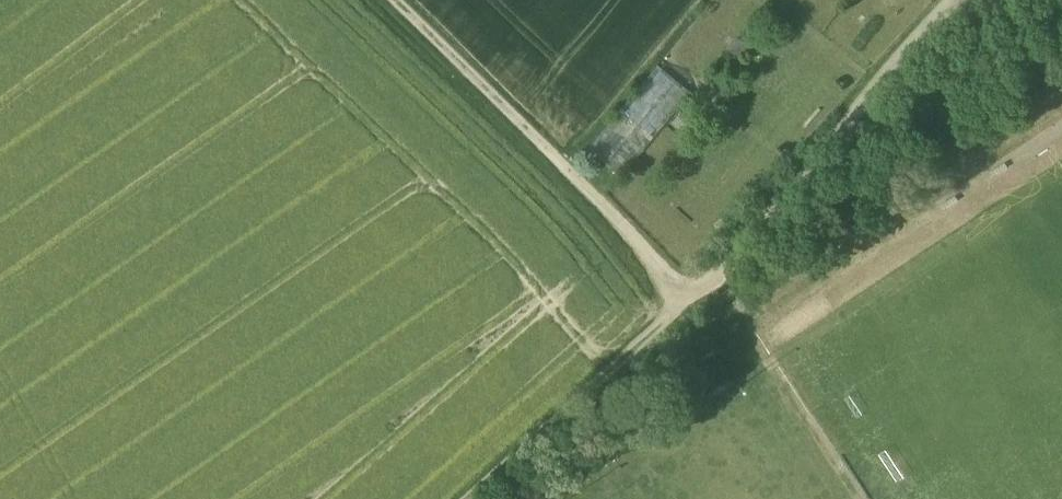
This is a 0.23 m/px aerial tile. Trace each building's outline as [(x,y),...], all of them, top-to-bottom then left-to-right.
[(657,66),(587,150),(620,178),(690,93),(657,66)]
